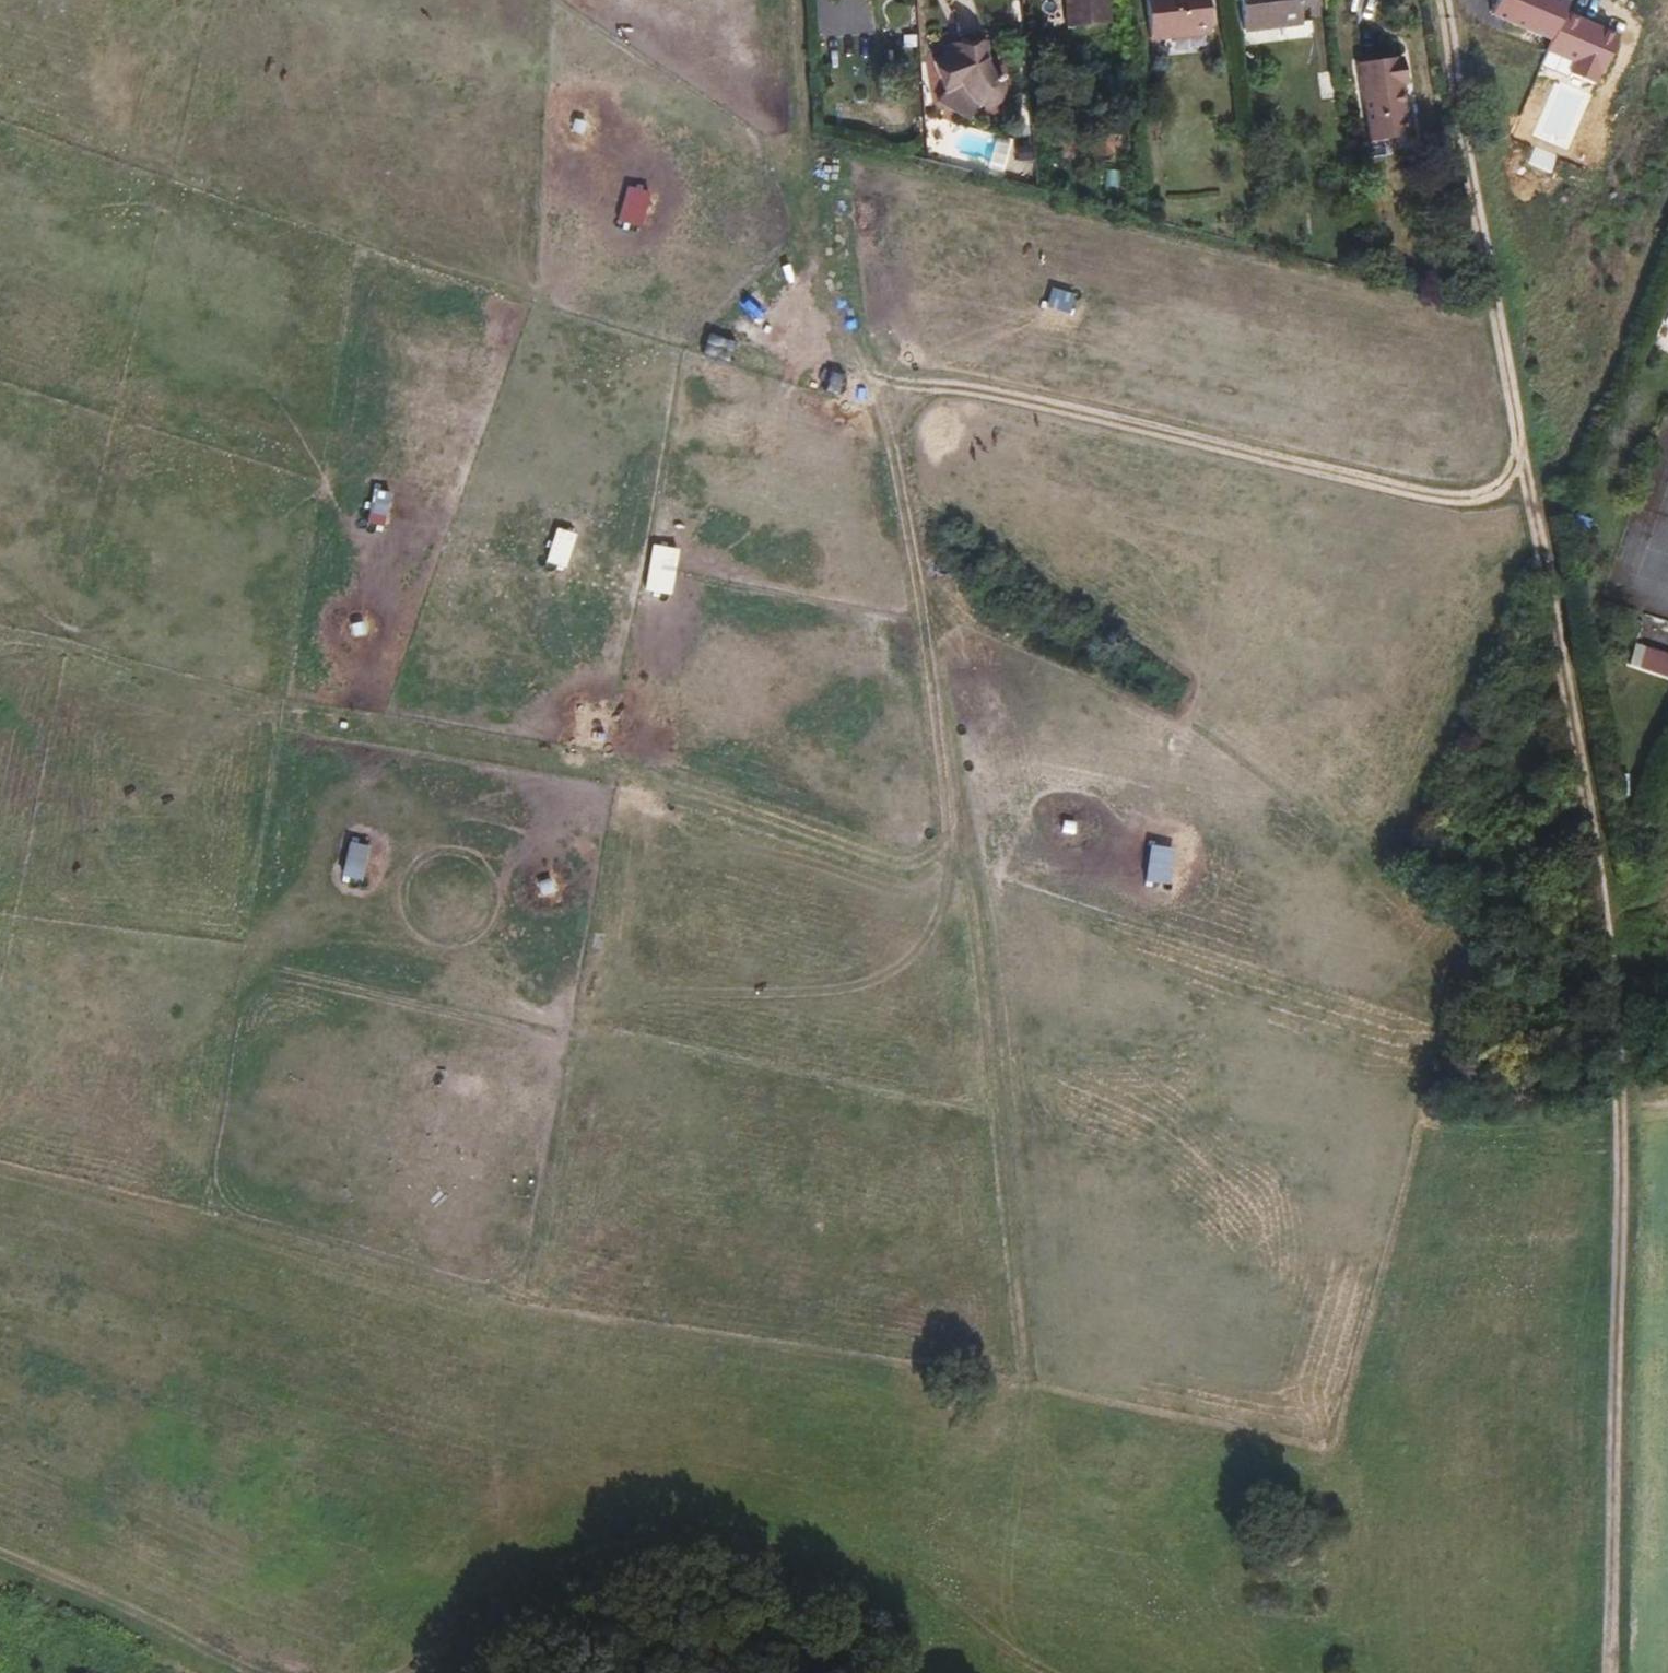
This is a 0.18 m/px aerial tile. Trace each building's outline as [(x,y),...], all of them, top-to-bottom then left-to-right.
[(1079,0),(1064,0),(1066,21),(1081,19),(1079,0)] [(1108,0),(1079,0),(1081,19),(1109,15),(1108,0)] [(1205,0),(1142,0),(1147,33),(1208,24),(1205,0)] [(1297,0),(1238,0),(1241,25),(1299,18),(1297,0)] [(990,72),(988,65),(985,43),(946,47),(948,58),(937,62),(948,95),(962,91),(968,91),(972,101),(978,106),(985,108),(993,106),(998,101),(999,92),(990,72)] [(1413,129),(1404,77),(1416,77),(1411,47),(1357,56),(1373,136),(1413,129)]
